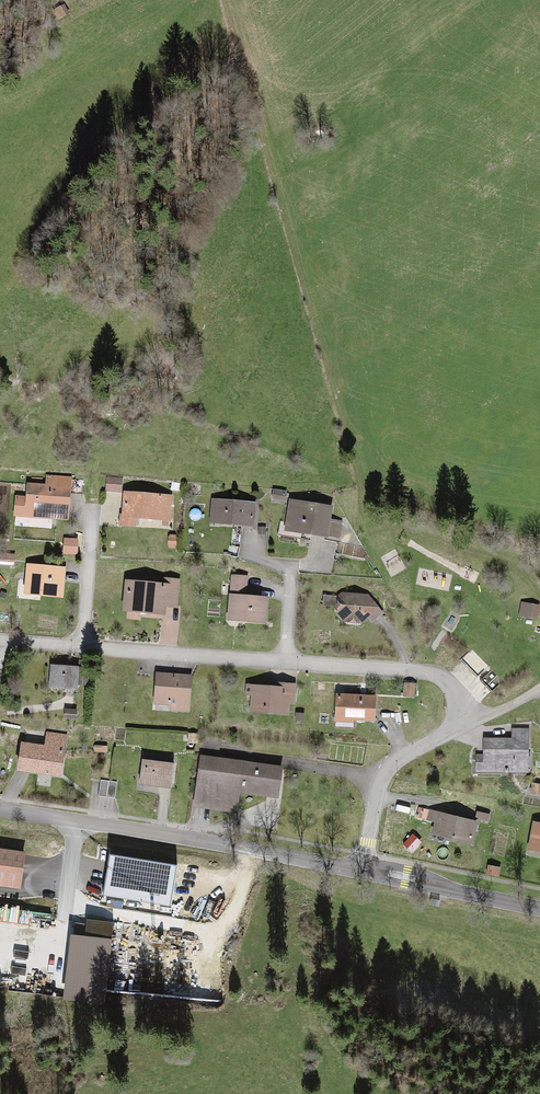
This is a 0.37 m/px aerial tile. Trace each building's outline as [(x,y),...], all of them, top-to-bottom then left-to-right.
[(121,480),(106,479),(105,492),(121,492),(121,480)] [(15,496),(14,515),(68,518),(70,486),(25,483),(24,496),(15,496)] [(123,491),(121,523),(134,524),(134,517),(171,519),(173,494),(123,491)] [(255,503),(211,500),(209,521),(253,524),(255,503)] [(289,501),(285,528),(340,536),(342,521),(328,519),(330,508),(289,501)] [(13,565),(14,555),(0,554),(0,565),(13,565)] [(64,569),(26,566),(24,593),(62,596),(64,569)] [(232,577),(229,618),(266,621),(268,598),(247,596),(246,578),(232,577)] [(125,580),(123,609),(162,612),(162,606),(177,608),(179,580),(163,579),(162,583),(125,580)] [(371,595),(337,595),(336,615),(345,620),(350,621),(371,621),(380,613),(371,595)] [(539,605),(522,603),(520,615),(537,618),(539,605)] [(0,604),(0,617),(9,617),(9,604),(0,604)] [(79,669),(51,666),(49,688),(77,691),(79,669)] [(191,675),(155,673),(154,704),(169,705),(169,711),(189,712),(191,675)] [(403,683),(403,695),(414,695),(414,683),(403,683)] [(251,695),(250,711),(287,713),(288,701),(292,701),(293,685),(282,684),(281,688),(247,686),(247,695),(251,695)] [(373,696),(336,694),(335,719),(371,721),(373,696)] [(476,755),(476,770),(531,771),(531,732),(512,731),(512,739),(482,739),(482,755),(476,755)] [(21,744),(18,769),(60,775),(64,743),(44,740),(43,747),(21,744)] [(282,768),(200,755),(192,805),(235,811),(238,792),(278,797),(282,768)] [(172,763),(143,760),(141,784),(170,787),(172,763)] [(476,823),(430,811),(428,820),(435,822),(432,833),(471,842),(476,823)] [(533,822),(528,847),(539,850),(539,824),(533,822)] [(0,848),(0,885),(20,888),(25,851),(0,848)] [(176,866),(110,855),(103,895),(170,906),(176,866)] [(489,865),(487,874),(499,877),(501,868),(489,865)] [(113,923),(87,920),(85,937),(71,935),(64,999),(104,1004),(113,923)]
